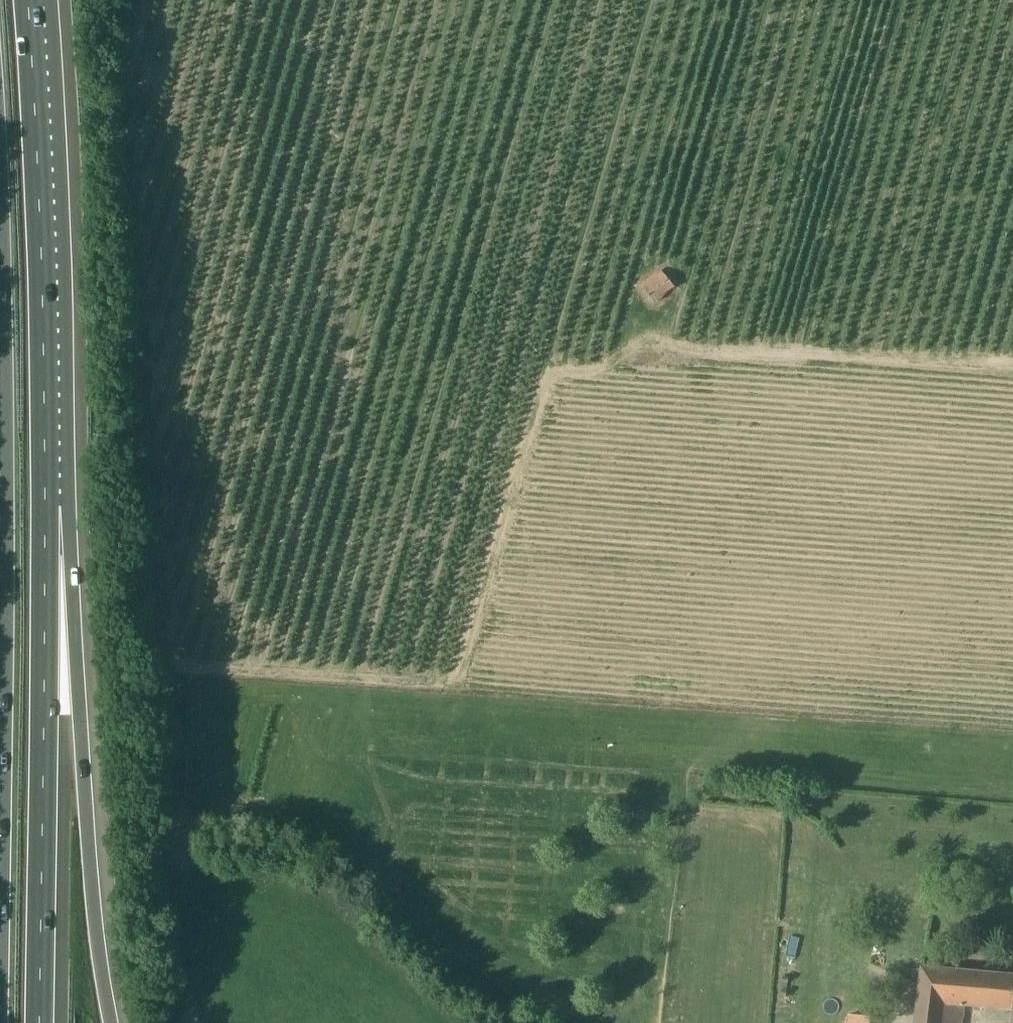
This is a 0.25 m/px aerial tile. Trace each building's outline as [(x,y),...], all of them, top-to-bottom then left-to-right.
[(660,270),(641,286),(656,305),(676,289),(660,270)] [(921,966),(915,1022),(963,1022),(965,1007),(1012,1012),(1011,1022),(1012,1022),(1012,976),(921,966)] [(848,1022),(878,1022),(879,1019),(849,1015),(848,1022)]
